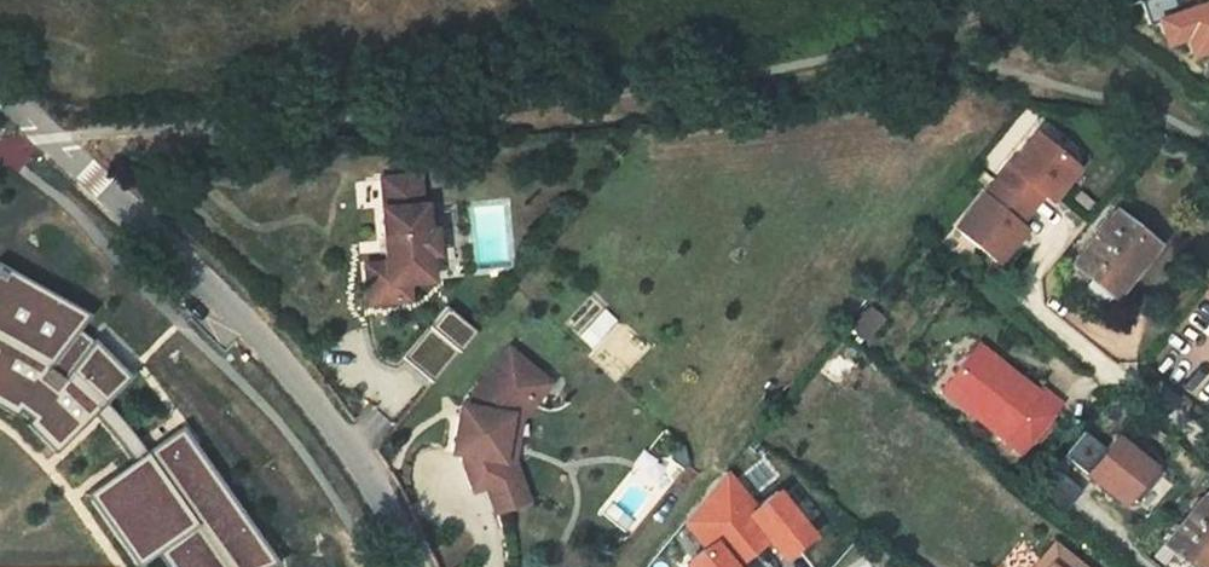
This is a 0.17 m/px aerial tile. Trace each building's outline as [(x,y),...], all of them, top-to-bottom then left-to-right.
[(1049,225),(1076,192),(1033,158),(1008,191),(1006,190),(994,205),(955,254),(998,287),(1024,254),(1017,249),(1041,218),(1049,225)] [(409,190),(371,192),(373,224),(371,224),(375,277),(377,296),(355,298),(356,319),(390,316),(389,298),(396,297),(419,295),(417,270),(424,269),(422,246),(415,246),(413,220),(411,220),(409,190)] [(1118,235),(1072,291),(1115,325),(1161,267),(1118,235)] [(33,416),(61,445),(110,399),(150,444),(115,470),(180,566),(239,526),(170,431),(126,383),(144,364),(102,325),(90,339),(74,328),(86,313),(0,264),(0,396),(33,416)] [(375,277),(354,279),(355,298),(377,296),(375,277)] [(396,297),(389,298),(390,316),(397,315),(396,297)] [(432,321),(388,372),(418,397),(461,347),(432,321)] [(1006,366),(982,347),(976,354),(1000,373),(1006,366)] [(1042,394),(1006,366),(1000,373),(976,354),(946,392),(1025,455),(1064,406),(1045,391),(1042,394)] [(532,397),(496,366),(459,408),(456,423),(454,436),(443,434),(437,467),(447,469),(447,475),(457,505),(470,501),(480,528),(511,518),(501,489),(513,429),(522,418),(521,417),(517,414),(532,397)] [(536,400),(532,397),(517,414),(521,417),(536,400)] [(456,423),(446,422),(443,434),(454,436),(456,423)] [(1087,434),(1069,458),(1126,502),(1132,495),(1141,502),(1163,474),(1119,440),(1109,452),(1087,434)] [(709,551),(690,566),(741,566),(740,565),(773,540),(787,559),(817,536),(783,492),(760,510),(730,473),(689,525),(709,551)] [(1057,473),(1037,498),(1063,519),(1083,493),(1057,473)] [(1169,544),(1198,566),(1208,566),(1208,495),(1169,544)] [(1058,546),(1045,562),(1051,566),(1084,566),(1058,546)]
